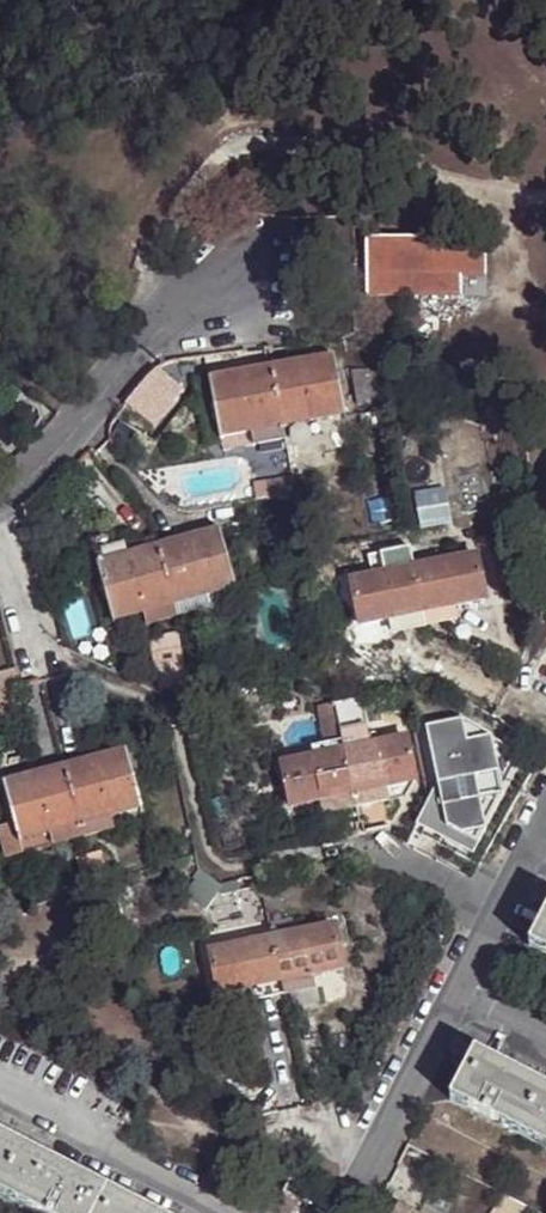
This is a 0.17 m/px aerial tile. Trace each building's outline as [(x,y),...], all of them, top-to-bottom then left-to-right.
[(370,235),(370,289),(463,291),(464,271),(490,270),(490,235),(370,235)] [(338,354),(273,366),(284,425),(317,418),(349,412),(338,354)] [(284,425),(273,366),(211,379),(222,435),(255,430),(284,425)] [(379,403),(373,368),(353,372),(357,407),(379,403)] [(166,369),(144,399),(158,408),(179,379),(166,369)] [(317,418),(284,425),(287,438),(319,431),(317,418)] [(284,425),(255,430),(258,444),(287,438),(284,425)] [(418,494),(424,524),(445,520),(440,490),(418,494)] [(177,601),(206,594),(238,585),(222,528),(162,546),(177,601)] [(100,562),(162,546),(158,534),(119,546),(114,531),(94,537),(100,562)] [(116,619),(146,611),(177,601),(162,546),(100,562),(116,619)] [(462,547),(413,557),(414,569),(464,559),(462,547)] [(464,559),(414,569),(423,609),(460,603),(488,598),(479,555),(464,559)] [(414,569),(413,557),(366,567),(370,577),(414,569)] [(414,569),(370,577),(354,580),(364,623),(394,616),(423,609),(414,569)] [(177,601),(180,614),(211,605),(206,594),(177,601)] [(150,623),(180,614),(177,601),(146,611),(150,623)] [(460,603),(423,609),(427,619),(429,623),(430,625),(463,617),(460,603)] [(427,619),(423,609),(394,616),(399,632),(430,625),(429,623),(427,619)] [(166,678),(195,672),(189,647),(161,653),(166,678)] [(19,686),(14,666),(0,670),(0,691),(19,686)] [(203,670),(195,672),(200,688),(207,687),(203,670)] [(358,699),(336,703),(345,742),(366,737),(358,699)] [(431,717),(427,702),(411,706),(413,721),(431,717)] [(296,752),(298,760),(299,760),(326,755),(346,750),(345,742),(336,703),(316,707),(324,746),(296,752)] [(488,796),(511,792),(500,735),(471,719),(422,725),(435,796),(428,809),(484,840),(492,826),(488,796)] [(345,742),(346,750),(393,741),(392,731),(366,737),(345,742)] [(500,735),(511,792),(533,754),(500,735)] [(393,741),(346,750),(355,794),(392,786),(416,781),(407,738),(393,741)] [(82,822),(113,815),(143,806),(128,749),(67,766),(82,822)] [(298,760),(285,763),(294,806),(324,800),(355,794),(346,750),(326,755),(299,760),(298,760)] [(6,783),(21,839),(82,822),(67,766),(6,783)] [(355,794),(357,807),(395,799),(392,786),(355,794)] [(488,796),(492,826),(511,792),(488,796)] [(355,794),(324,800),(327,813),(357,807),(355,794)] [(478,851),(484,840),(428,809),(422,819),(478,851)] [(82,822),(86,836),(117,828),(113,815),(82,822)] [(26,853),(86,836),(82,822),(21,839),(26,853)] [(97,878),(110,875),(102,847),(89,849),(97,878)] [(84,881),(97,878),(89,849),(77,852),(84,881)] [(531,947),(545,954),(545,918),(531,947)] [(319,920),(272,929),(274,938),(321,929),(319,920)] [(321,929),(274,938),(281,975),(283,982),(285,995),(315,989),(322,987),(319,973),(344,968),(336,925),(321,929)] [(274,938),(272,929),(225,940),(226,948),(274,938)] [(274,938),(226,948),(218,950),(211,951),(220,993),(283,982),(281,975),(274,938)] [(452,1099),(545,1148),(545,1088),(508,1069),(477,1053),(452,1099)] [(0,1138),(0,1198),(31,1212),(149,1212),(127,1202),(16,1147),(0,1138)]
